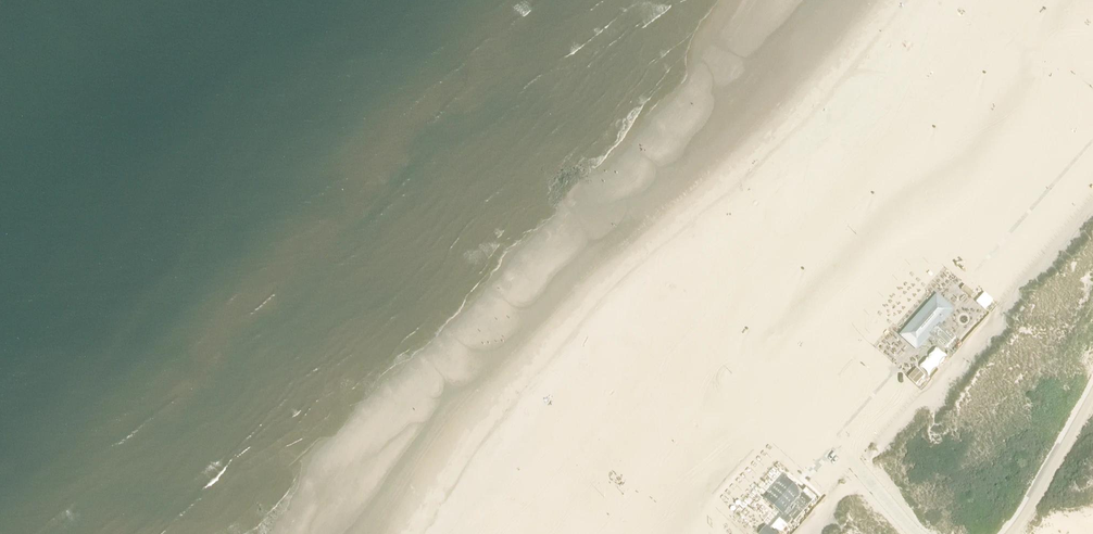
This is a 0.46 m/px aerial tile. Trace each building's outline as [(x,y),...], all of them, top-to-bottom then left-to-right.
[(947,316),(942,312),(914,345),(920,350),(927,355),(955,323),(947,316)] [(784,496),(754,528),(761,533),(786,533),(804,515),(787,499),(784,496)]
